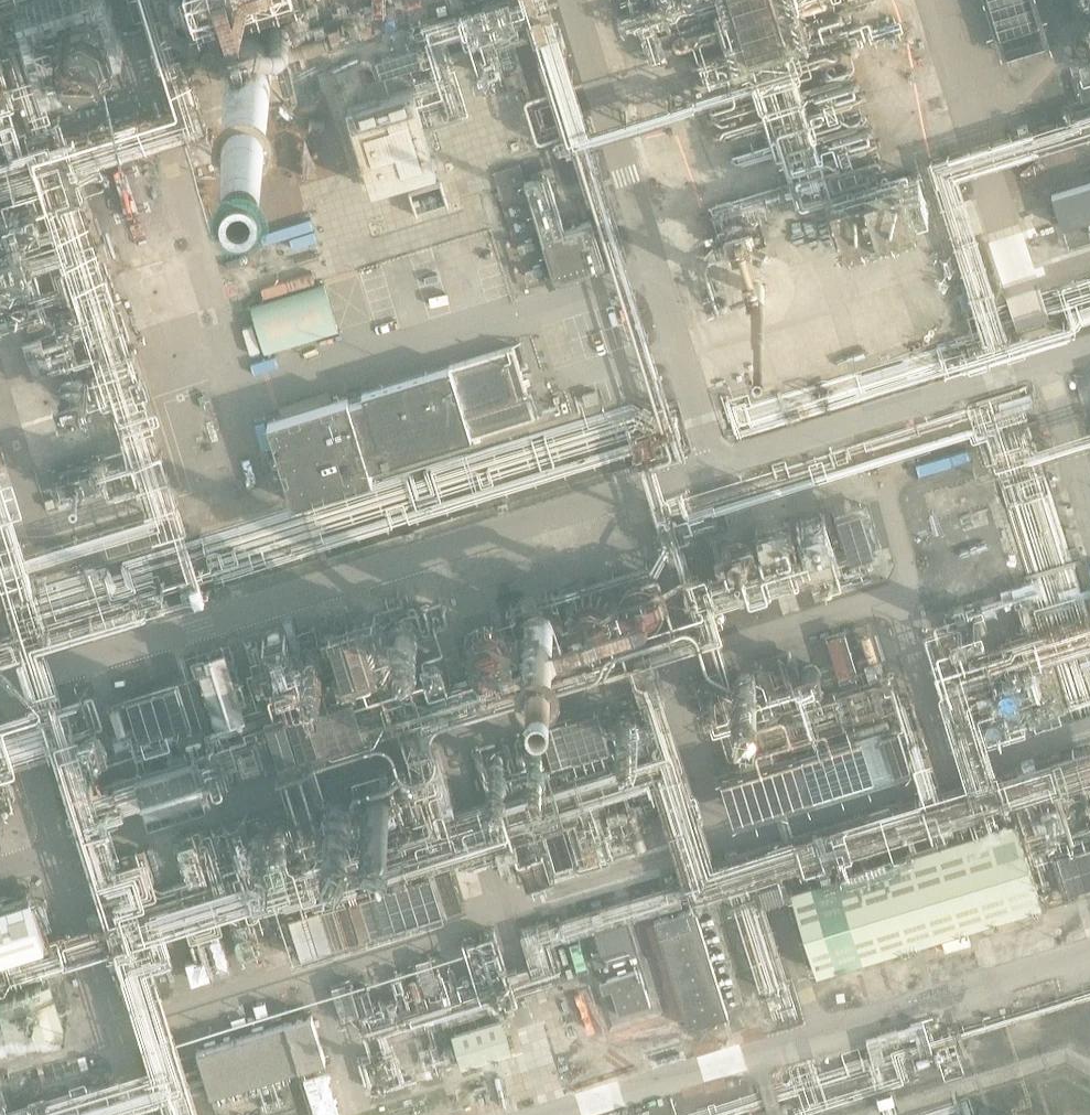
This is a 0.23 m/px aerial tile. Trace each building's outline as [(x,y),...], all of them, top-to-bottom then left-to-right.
[(732,81),(809,57),(792,0),(707,0),(732,81)] [(1001,61),(1054,45),(1041,0),(982,0),(1001,61)] [(271,57),(264,27),(243,31),(249,61),(271,57)] [(1089,99),(1089,78),(1078,81),(1083,101),(1089,99)] [(523,163),(494,172),(530,288),(606,264),(593,218),(566,227),(550,174),(528,180),(523,163)] [(1089,218),(1089,182),(1052,194),(1061,227),(1089,218)] [(514,346),(450,366),(362,393),(364,398),(350,402),(348,397),(268,422),(293,502),(373,478),(370,467),(535,416),(514,346)] [(657,612),(645,575),(615,584),(626,621),(657,612)] [(574,616),(550,625),(560,652),(594,639),(591,631),(609,624),(599,598),(571,608),(574,616)] [(196,653),(217,722),(247,714),(226,644),(196,653)] [(1006,656),(935,680),(950,725),(1021,700),(1006,656)] [(731,826),(929,765),(897,663),(842,680),(856,728),(714,772),(731,826)] [(176,685),(127,700),(139,738),(188,723),(176,685)] [(263,714),(277,759),(278,761),(300,754),(299,749),(364,729),(352,690),(287,710),(286,707),(263,714)] [(119,702),(110,705),(117,731),(127,728),(119,702)] [(598,708),(540,725),(552,765),(610,748),(598,708)] [(1,739),(0,739),(0,795),(17,790),(1,739)] [(533,833),(549,883),(617,862),(601,812),(533,833)] [(1015,819),(801,884),(790,888),(816,973),(1041,904),(1015,819)] [(1089,895),(1089,854),(1047,867),(1058,904),(1089,895)] [(289,913),(297,938),(301,952),(462,902),(450,863),(289,913)] [(46,933),(31,884),(0,893),(0,947),(46,933)] [(695,908),(656,920),(689,1027),(728,1015),(695,908)] [(591,955),(595,967),(636,955),(627,922),(593,931),(600,952),(591,955)] [(430,958),(414,963),(423,995),(439,990),(430,958)] [(611,990),(619,1016),(651,1006),(640,970),(600,981),(603,993),(611,990)] [(0,993),(0,1008),(11,1043),(66,1026),(51,977),(0,993)] [(332,987),(333,990),(342,1019),(375,1009),(369,988),(358,991),(355,980),(332,987)] [(197,1050),(211,1095),(325,1060),(312,1015),(197,1050)] [(502,1016),(451,1031),(462,1065),(512,1050),(502,1016)] [(86,1056),(77,1058),(81,1071),(90,1068),(86,1056)]
